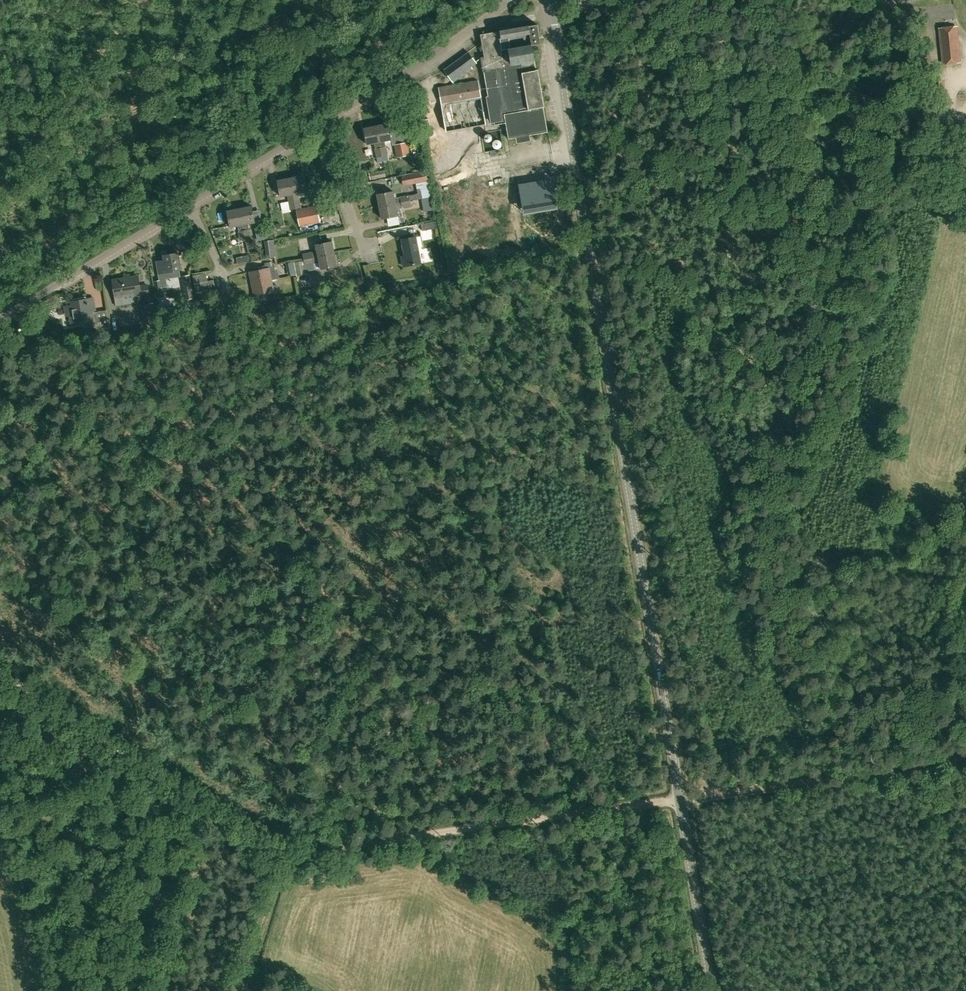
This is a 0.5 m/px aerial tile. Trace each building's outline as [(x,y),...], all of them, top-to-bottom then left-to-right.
[(531,134),(548,131),(544,106),(545,106),(538,69),(536,68),(532,45),(541,43),(538,24),(508,29),(508,26),(500,28),(500,30),(481,34),(485,57),(482,58),(488,95),(486,95),(491,122),(494,122),(495,124),(506,123),(508,139),(516,137),(517,142),(531,140),(531,134)] [(961,67),(958,37),(939,39),(942,68),(942,70),(961,68),(961,67)] [(445,70),(454,82),(473,68),(471,66),(477,62),(469,52),(445,70)] [(439,87),(447,131),(486,124),(478,80),(439,87)] [(429,110),(425,105),(418,110),(422,116),(429,110)] [(435,121),(427,122),(430,139),(438,137),(435,121)] [(389,123),(377,125),(382,156),(388,155),(385,141),(392,139),(389,123)] [(377,125),(364,128),(367,144),(375,143),(377,157),(382,156),(377,125)] [(497,137),(490,136),(489,145),(496,146),(497,137)] [(407,143),(395,145),(397,157),(410,155),(407,143)] [(371,180),(387,176),(385,169),(369,172),(371,180)] [(426,170),(414,173),(415,176),(416,185),(417,189),(420,188),(421,198),(431,196),(426,170)] [(302,207),(299,193),(305,191),(302,175),(290,178),(296,208),(302,207)] [(416,185),(415,176),(400,178),(402,187),(416,185)] [(288,195),(289,200),(290,209),(296,208),(290,178),(277,180),(281,196),(288,195)] [(554,200),(550,181),(522,186),(525,205),(554,200)] [(393,190),(377,193),(379,206),(410,200),(409,195),(401,196),(395,197),(393,190)] [(431,196),(421,198),(424,210),(433,208),(431,196)] [(411,205),(410,200),(379,206),(382,218),(398,215),(397,208),(411,205)] [(251,237),(249,222),(255,221),(252,205),(240,207),(246,238),(251,237)] [(239,231),(240,240),(246,238),(240,207),(227,210),(231,226),(238,224),(239,231)] [(297,211),(300,225),(320,221),(317,207),(297,211)] [(436,222),(422,225),(423,231),(438,229),(436,222)] [(416,237),(403,240),(406,256),(402,257),(404,267),(421,263),(416,237)] [(305,259),(335,252),(332,240),(316,244),(318,251),(303,254),(305,259)] [(273,241),(263,242),(265,260),(276,258),(273,241)] [(164,260),(156,261),(159,280),(161,288),(168,286),(167,279),(181,276),(180,269),(182,269),(178,252),(163,255),(164,260)] [(306,264),(320,261),(321,268),(337,265),(335,252),(305,259),(306,264)] [(252,283),(272,279),(270,268),(274,267),(272,261),(265,262),(267,268),(250,271),(252,283)] [(297,276),(306,274),(303,261),(294,262),(297,276)] [(445,261),(438,262),(440,274),(447,273),(445,261)] [(204,273),(194,274),(197,290),(207,288),(204,273)] [(194,297),(190,274),(182,275),(186,299),(194,297)] [(138,275),(113,279),(116,295),(134,292),(135,297),(150,295),(148,283),(140,284),(138,275)] [(272,279),(252,283),(255,295),(272,291),(273,297),(280,295),(277,284),(274,284),(272,279)] [(77,321),(81,324),(87,323),(89,319),(91,319),(92,329),(107,327),(106,310),(95,312),(94,300),(88,301),(88,298),(72,300),(74,314),(70,315),(71,322),(77,321)] [(141,305),(142,313),(145,325),(158,322),(155,303),(141,305)]
